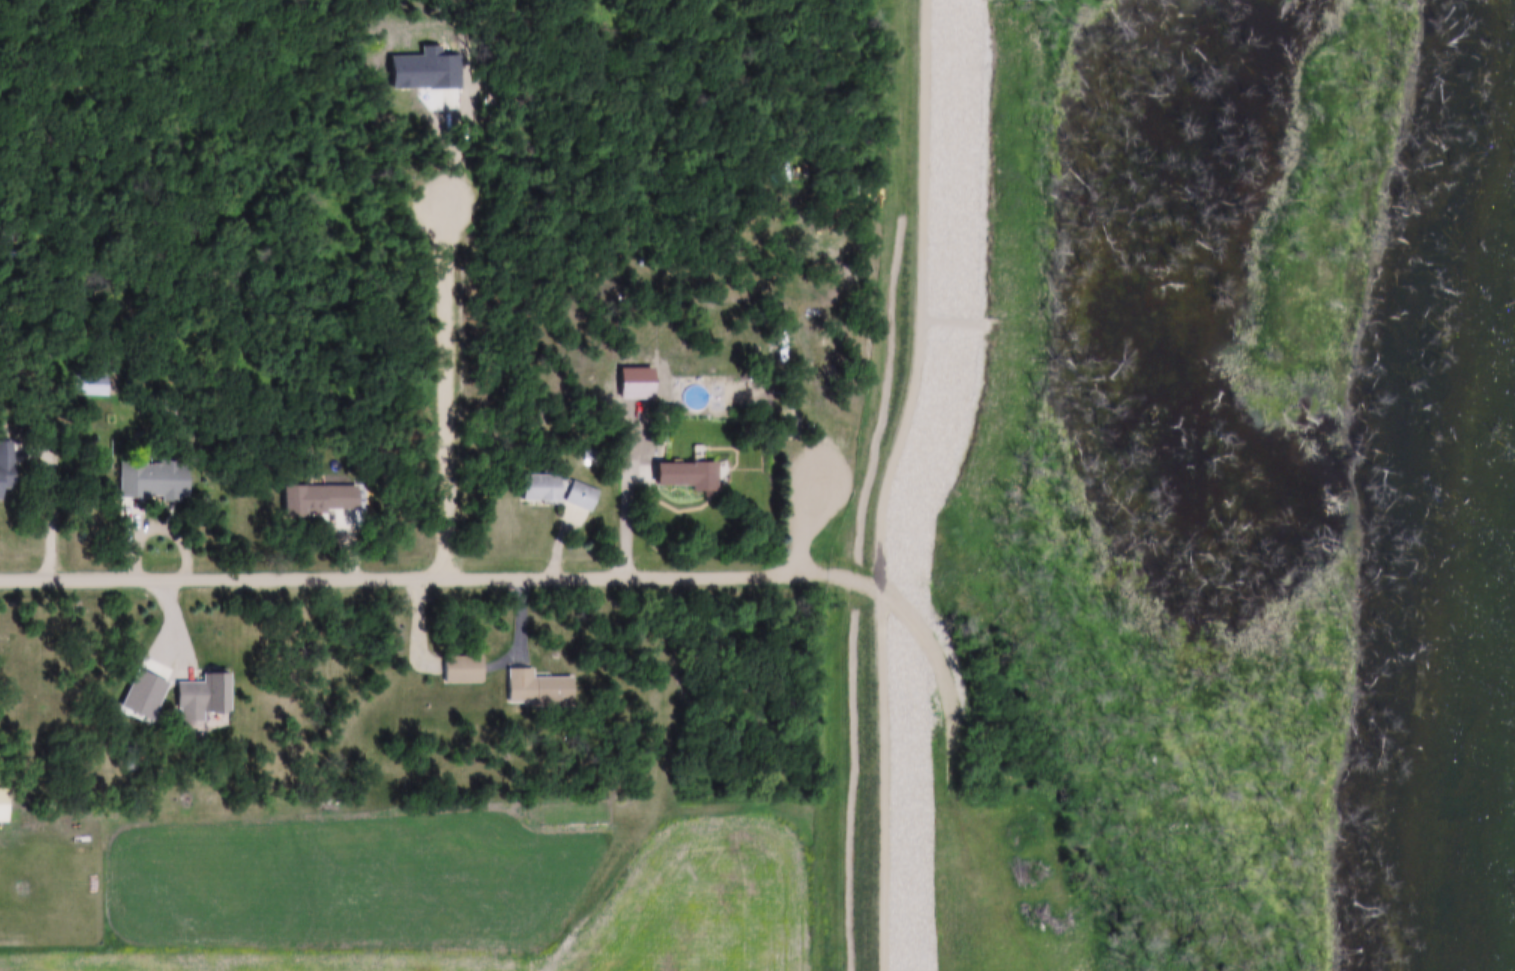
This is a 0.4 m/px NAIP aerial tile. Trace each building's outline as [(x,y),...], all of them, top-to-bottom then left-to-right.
[(4,490),(15,490),(15,442),(0,442),(0,500),(4,500),(4,490)] [(146,516),(146,498),(164,498),(164,501),(190,501),(191,463),(121,463),(120,516),(146,516)] [(693,492),(717,492),(717,463),(658,463),(658,486),(693,486),(693,492)] [(522,479),(522,505),(597,505),(597,480),(522,479)] [(445,657),(445,684),(484,684),(484,657),(445,657)] [(535,677),(535,667),(509,667),(509,706),(575,706),(575,678),(535,677)] [(231,713),(231,674),(203,674),(203,682),(179,682),(179,722),(205,722),(205,713),(231,713)] [(10,822),(10,788),(0,788),(0,822),(10,822)]
